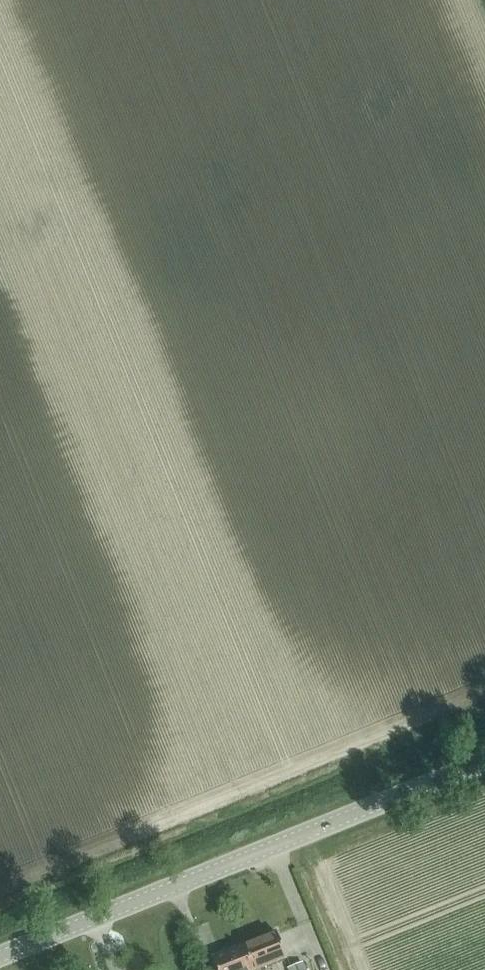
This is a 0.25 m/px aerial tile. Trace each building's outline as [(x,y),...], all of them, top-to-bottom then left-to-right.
[(253,969),(255,969),(286,958),(276,933),(243,946),(253,969)] [(243,946),(211,959),(216,969),(253,969),(243,946)]
